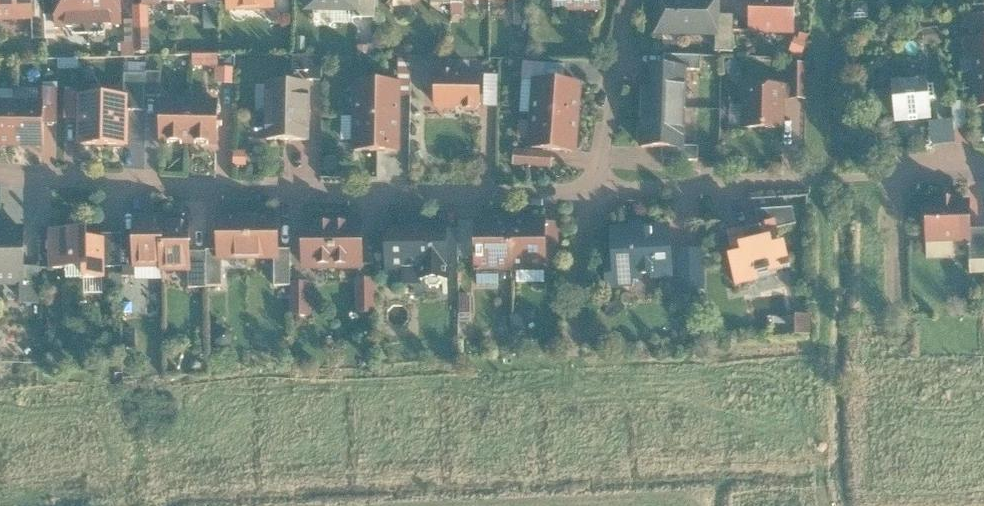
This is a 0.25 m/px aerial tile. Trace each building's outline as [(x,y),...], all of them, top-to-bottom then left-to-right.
[(30,0),(0,0),(0,27),(31,24),(30,0)] [(119,0),(52,0),(53,35),(120,31),(119,0)] [(141,11),(173,9),(172,0),(141,0),(141,11)] [(173,9),(204,7),(204,0),(172,0),(173,9)] [(226,16),(274,15),(274,0),(226,0),(226,16)] [(304,16),(353,17),(358,17),(359,0),(304,0),(304,16)] [(358,17),(353,17),(353,23),(376,23),(376,0),(359,0),(358,17)] [(432,8),(451,9),(451,0),(432,0),(432,8)] [(554,15),(605,15),(604,0),(554,0),(554,15)] [(722,0),(655,0),(655,40),(717,40),(722,40),(722,20),(722,0)] [(797,0),(753,0),(751,37),(795,39),(797,0)] [(43,43),(42,1),(32,2),(33,44),(43,43)] [(722,40),(717,40),(717,57),(734,57),(734,20),(722,20),(722,40)] [(128,53),(154,52),(152,30),(127,32),(128,53)] [(977,73),(983,72),(983,39),(968,41),(970,59),(974,58),(977,73)] [(214,68),(214,84),(233,84),(233,68),(219,68),(219,56),(194,55),(193,67),(214,68)] [(666,59),(666,73),(689,73),(700,74),(700,60),(666,59)] [(734,60),(723,66),(731,79),(742,72),(734,60)] [(322,61),(293,61),(293,76),(306,77),(306,84),(312,84),(322,84),(322,61)] [(807,104),(808,67),(792,68),(792,104),(807,104)] [(977,73),(979,88),(974,89),(977,108),(983,107),(983,72),(977,73)] [(687,114),(689,73),(666,73),(643,73),(642,114),(687,114)] [(143,76),(143,80),(143,101),(157,100),(160,96),(159,76),(143,76)] [(478,77),(436,77),(436,117),(477,117),(478,77)] [(143,112),(143,80),(126,79),(126,99),(129,99),(129,112),(143,112)] [(928,81),(892,84),(892,91),(895,114),(895,120),(931,117),(930,100),(935,99),(934,85),(928,86),(928,81)] [(266,83),(264,117),(311,118),(312,84),(266,83)] [(353,85),(352,123),(401,124),(401,86),(353,85)] [(584,92),(534,87),(531,120),(581,126),(584,92)] [(790,104),(790,89),(743,88),(742,134),(786,134),(785,105),(790,104)] [(75,95),(63,95),(63,122),(74,122),(75,95)] [(126,99),(76,99),(76,151),(129,151),(129,112),(129,99),(126,99)] [(187,149),(188,104),(161,103),(159,149),(187,149)] [(217,105),(188,104),(187,149),(217,150),(217,105)] [(11,106),(0,105),(0,152),(11,152),(11,106)] [(42,153),(43,105),(11,106),(11,152),(42,153)] [(686,151),(687,114),(642,114),(640,153),(663,154),(686,154),(686,151)] [(264,146),(311,147),(311,118),(264,117),(264,146)] [(578,159),(581,126),(531,120),(527,155),(578,159)] [(401,124),(352,123),(352,159),(400,161),(401,124)] [(698,151),(686,151),(686,154),(663,154),(663,164),(698,165),(698,151)] [(969,229),(968,199),(920,200),(921,243),(969,242),(969,229)] [(731,254),(738,285),(760,279),(759,274),(794,265),(788,240),(777,243),(776,239),(783,237),(780,227),(798,223),(794,207),(757,209),(761,224),(729,232),(733,249),(742,247),(743,250),(731,254)] [(221,260),(249,259),(250,213),(216,213),(216,251),(215,260),(221,260)] [(279,213),(250,213),(249,259),(274,259),(279,259),(279,249),(279,213)] [(475,218),(475,270),(513,270),(513,217),(475,218)] [(547,217),(513,217),(513,270),(547,270),(547,217)] [(332,269),(332,218),(301,218),(301,270),(332,269)] [(363,269),(363,218),(332,218),(332,269),(363,269)] [(158,219),(131,220),(131,238),(132,268),(158,268),(158,219)] [(188,219),(158,219),(158,268),(158,271),(189,270),(189,251),(188,219)] [(447,221),(385,222),(386,271),(403,270),(403,285),(421,285),(421,279),(427,279),(427,282),(430,285),(438,285),(442,282),(442,279),(448,279),(447,221)] [(673,222),(611,226),(613,259),(605,259),(607,288),(635,287),(635,278),(643,278),(643,273),(652,273),(652,277),(675,276),(675,290),(707,290),(704,247),(674,248),(673,222)] [(0,225),(0,284),(24,283),(28,283),(28,265),(27,224),(0,225)] [(969,229),(969,242),(970,261),(983,260),(983,228),(969,229)] [(104,277),(104,268),(104,234),(47,235),(48,270),(65,270),(65,278),(104,277)] [(120,234),(104,234),(104,268),(121,266),(120,238),(120,234)] [(131,238),(120,238),(121,266),(121,276),(132,276),(132,268),(131,238)] [(289,249),(279,249),(279,259),(274,259),(274,284),(290,284),(289,249)] [(205,251),(189,251),(189,270),(189,287),(205,286),(205,251)] [(216,251),(205,251),(205,286),(221,286),(221,260),(215,260),(216,251)] [(37,265),(28,265),(28,283),(24,283),(24,304),(38,304),(37,265)] [(375,278),(357,278),(356,313),(374,313),(375,278)] [(309,282),(293,282),(293,317),(309,317),(309,282)]
